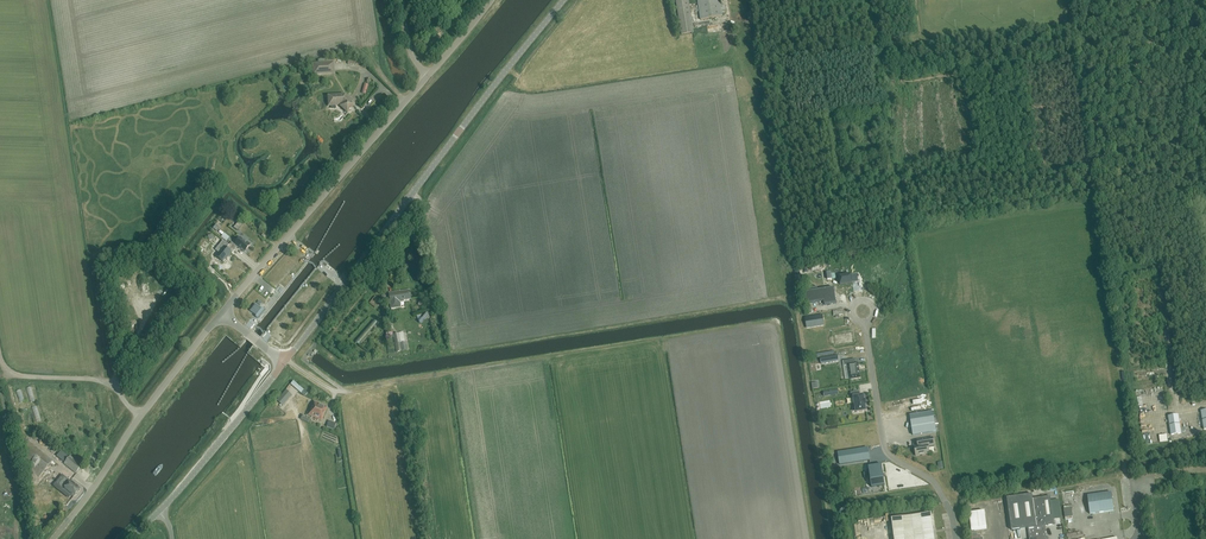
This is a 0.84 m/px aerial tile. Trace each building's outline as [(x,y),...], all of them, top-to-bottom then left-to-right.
[(681,34),(693,32),(688,0),(676,0),(681,34)] [(701,20),(722,16),(719,0),(697,0),(701,20)] [(314,74),(334,73),(333,63),(313,64),(314,74)] [(348,113),(354,106),(351,104),(352,102),(345,96),(328,97),(329,105),(342,104),(343,105),(341,107),(348,113)] [(234,229),(237,231),(243,224),(240,222),(234,229)] [(229,246),(235,250),(237,247),(241,250),(241,249),(245,252),(250,245),(246,242),(246,243),(240,238),(235,245),(232,242),(229,246)] [(231,253),(232,254),(235,250),(225,243),(222,246),(224,247),(220,253),(219,252),(216,256),(223,262),(226,258),(226,259),(231,253)] [(851,275),(839,277),(840,285),(853,283),(851,275)] [(836,303),(834,288),(805,293),(806,304),(824,302),(825,305),(836,303)] [(411,299),(410,291),(398,292),(389,293),(391,309),(401,307),(400,302),(404,302),(404,300),(411,299)] [(265,310),(261,307),(260,308),(256,305),(250,312),(256,316),(255,317),(257,319),(265,310)] [(427,313),(417,316),(419,322),(430,318),(427,313)] [(816,316),(805,318),(806,327),(817,326),(816,316)] [(834,330),(836,342),(854,339),(852,327),(834,330)] [(400,342),(407,341),(405,331),(398,333),(400,342)] [(393,334),(396,352),(407,350),(406,341),(400,343),(398,333),(393,334)] [(855,364),(855,359),(844,361),(845,366),(848,366),(850,379),(860,378),(858,364),(855,364)] [(294,381),(291,384),(302,393),(304,390),(294,381)] [(865,406),(866,406),(866,401),(864,401),(864,396),(859,396),(859,392),(851,393),(852,398),(854,398),(855,404),(852,405),(853,412),(856,411),(856,413),(866,411),(865,406)] [(276,401),(281,405),(286,399),(281,395),(276,401)] [(321,420),(327,408),(314,402),(309,415),(321,420)] [(1171,435),(1181,433),(1178,415),(1168,417),(1171,435)] [(913,435),(936,432),(934,417),(910,421),(913,435)] [(327,427),(334,430),(336,424),(329,421),(327,427)] [(1169,433),(1161,434),(1162,442),(1170,440),(1169,433)] [(916,456),(929,454),(928,448),(934,447),(933,438),(918,440),(919,446),(914,447),(916,456)] [(28,441),(18,453),(31,464),(27,468),(32,472),(30,472),(32,483),(39,481),(38,477),(40,478),(52,462),(53,461),(52,461),(28,441)] [(838,453),(840,465),(870,460),(868,448),(838,453)] [(68,456),(61,450),(56,457),(62,462),(68,456)] [(82,465),(70,456),(64,464),(76,473),(82,465)] [(885,485),(884,485),(881,465),(882,465),(868,467),(870,467),(873,487),(871,487),(885,485)] [(80,489),(70,481),(67,485),(63,482),(60,486),(64,489),(73,497),(74,496),(75,496),(76,495),(76,494),(77,492),(78,492),(80,491),(79,490),(80,489)] [(1090,514),(1114,511),(1111,493),(1087,496),(1090,514)] [(1048,537),(1048,538),(1045,538),(1045,532),(1046,532),(1045,526),(1054,525),(1050,497),(1033,499),(1032,494),(1007,498),(1011,530),(1028,528),(1030,538),(1049,538),(1048,537)] [(932,513),(891,519),(893,538),(935,538),(932,513)]
